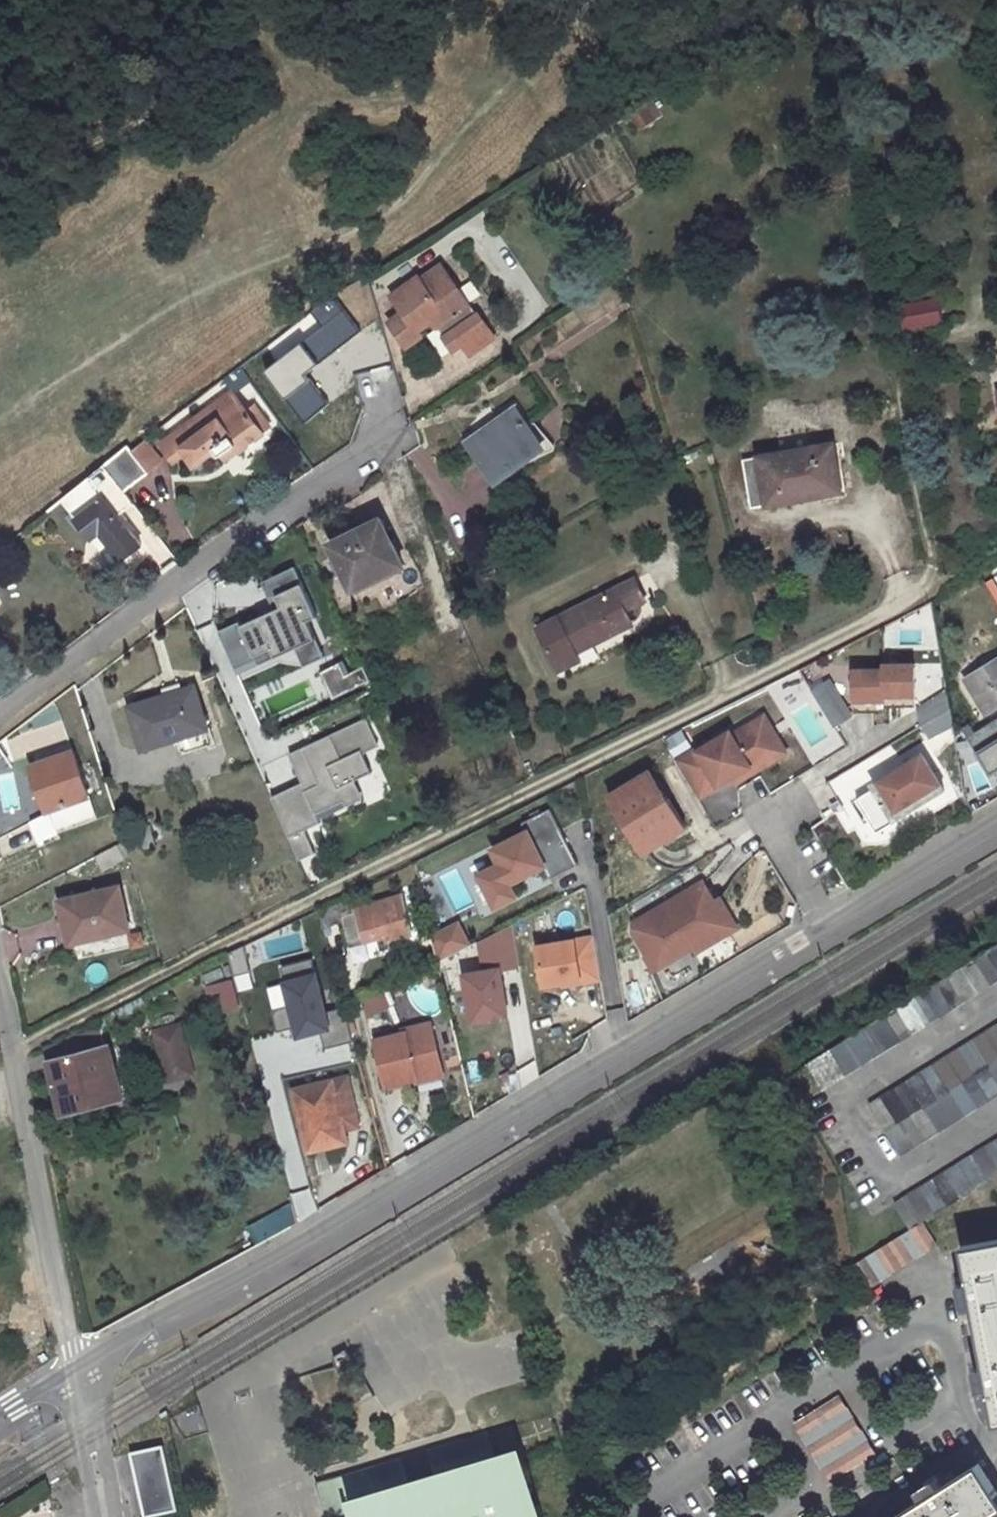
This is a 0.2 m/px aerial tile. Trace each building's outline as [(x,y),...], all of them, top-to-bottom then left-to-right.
[(643,130),(665,112),(650,95),(629,112),(643,130)] [(441,244),(416,261),(424,273),(449,256),(441,244)] [(416,261),(388,280),(402,298),(392,304),(410,331),(423,319),(420,313),(431,305),(452,339),(463,332),(471,344),(496,326),(488,314),(477,322),(462,299),(473,292),(449,256),(424,273),(416,261)] [(473,292),(462,299),(477,322),(488,314),(473,292)] [(340,296),(314,311),(323,327),(315,332),(328,354),(362,333),(340,296)] [(905,328),(947,320),(942,298),(901,307),(905,328)] [(306,422),(332,402),(309,373),(324,361),(307,339),(266,372),(306,422)] [(232,392),(157,441),(169,462),(184,452),(193,466),(213,452),(219,460),(236,447),(241,455),(263,439),(247,415),(232,392)] [(522,409),(473,442),(499,480),(548,446),(522,409)] [(255,410),(247,415),(263,439),(271,434),(255,410)] [(834,442),(745,461),(755,509),(843,490),(834,442)] [(141,443),(127,454),(146,477),(160,466),(141,443)] [(236,447),(219,460),(224,467),(241,455),(236,447)] [(127,454),(105,471),(123,496),(146,477),(127,454)] [(125,558),(153,539),(105,471),(71,496),(96,533),(105,528),(125,558)] [(385,518),(338,544),(360,587),(407,561),(385,518)] [(306,646),(326,637),(318,619),(327,615),(304,565),(271,580),(284,608),(279,611),(281,615),(271,620),(269,615),(251,623),(250,620),(228,629),(246,667),(266,657),(267,657),(266,654),(282,647),(286,655),(306,646)] [(635,581),(537,628),(558,673),(579,662),(576,655),(633,628),(626,614),(646,604),(635,581)] [(279,611),(269,615),(271,620),(281,615),(279,611)] [(334,655),(326,637),(306,646),(314,664),(334,655)] [(269,663),(286,655),(282,647),(266,654),(267,657),(266,657),(269,663)] [(343,696),(380,678),(374,664),(355,673),(349,661),(331,670),(343,696)] [(968,681),(987,714),(996,708),(996,665),(968,681)] [(888,667),(888,672),(887,702),(917,703),(919,668),(888,667)] [(856,706),(887,707),(887,702),(888,672),(857,671),(856,706)] [(851,715),(831,681),(814,691),(834,725),(851,715)] [(924,702),(933,716),(957,701),(954,684),(924,702)] [(197,686),(131,705),(143,749),(179,738),(209,730),(197,686)] [(933,716),(928,719),(937,732),(960,718),(957,701),(933,716)] [(778,751),(737,775),(740,780),(789,752),(768,714),(760,720),(778,751)] [(281,795),(310,858),(326,851),(315,828),(331,821),(329,818),(327,812),(355,799),(349,786),(365,778),(382,771),(372,749),(388,741),(376,716),(299,752),(308,772),(312,769),(317,778),(312,781),(281,795)] [(701,746),(680,758),(701,795),(778,751),(760,720),(736,734),(734,730),(703,748),(701,746)] [(179,738),(183,753),(214,745),(209,730),(179,738)] [(984,750),(996,771),(996,742),(984,750)] [(75,750),(32,765),(56,830),(98,815),(75,750)] [(888,782),(866,796),(887,830),(910,815),(906,809),(950,781),(931,750),(886,778),(888,782)] [(308,772),(312,781),(317,778),(312,769),(308,772)] [(667,800),(650,773),(609,798),(626,827),(629,825),(645,853),(686,827),(669,799),(667,800)] [(374,797),(365,778),(349,786),(355,799),(327,812),(329,818),(374,797)] [(906,809),(910,815),(955,788),(950,781),(906,809)] [(484,874),(500,906),(519,896),(513,883),(529,875),(526,871),(532,868),(534,872),(547,866),(554,879),(581,865),(553,809),(526,823),(530,832),(497,848),(504,863),(484,874)] [(129,834),(104,848),(111,860),(134,849),(129,834)] [(724,895),(712,876),(645,918),(645,926),(661,952),(668,955),(730,917),(732,909),(724,895)] [(120,891),(78,900),(84,925),(68,928),(73,947),(130,934),(120,891)] [(729,892),(724,895),(732,909),(730,917),(668,955),(661,952),(658,953),(665,964),(704,940),(708,946),(748,921),(729,892)] [(407,896),(355,911),(363,941),(375,938),(377,946),(418,934),(407,896)] [(78,900),(63,904),(68,928),(84,925),(78,900)] [(462,919),(430,934),(443,959),(474,944),(462,919)] [(523,965),(516,924),(484,940),(489,969),(468,973),(476,1020),(511,1014),(504,968),(523,965)] [(603,980),(597,937),(541,946),(547,985),(566,982),(583,980),(583,983),(603,980)] [(804,1061),(819,1087),(996,980),(996,944),(804,1061)] [(245,947),(230,951),(237,973),(251,969),(245,947)] [(330,1004),(317,952),(285,960),(295,998),(275,1004),(281,1025),(300,1020),(303,1028),(325,1022),(330,1041),(360,1033),(351,999),(330,1004)] [(216,1016),(243,1008),(234,978),(207,986),(216,1016)] [(365,998),(369,1015),(394,1009),(389,992),(365,998)] [(182,1016),(158,1023),(173,1071),(197,1064),(182,1016)] [(868,1102),(898,1153),(996,1092),(996,1023),(868,1102)] [(427,1075),(446,1071),(434,1025),(409,1031),(409,1028),(377,1036),(390,1088),(420,1080),(419,1075),(427,1073),(427,1075)] [(111,1026),(81,1033),(86,1050),(116,1042),(111,1026)] [(81,1033),(53,1041),(66,1105),(127,1086),(116,1042),(86,1050),(81,1033)] [(421,1084),(447,1077),(446,1071),(427,1075),(427,1073),(419,1075),(420,1080),(421,1084)] [(350,1077),(297,1091),(316,1152),(351,1142),(346,1123),(361,1120),(350,1077)] [(298,1200),(315,1195),(289,1115),(272,1121),(298,1200)] [(889,1202),(905,1229),(919,1221),(996,1173),(996,1137),(889,1202)] [(978,1191),(964,1196),(976,1225),(990,1220),(978,1191)] [(939,1242),(968,1227),(956,1204),(927,1219),(939,1242)] [(249,1227),(257,1244),(279,1233),(270,1216),(249,1227)] [(848,1262),(864,1286),(933,1245),(919,1221),(905,1229),(848,1262)] [(961,1249),(969,1288),(958,1287),(962,1305),(971,1299),(985,1376),(975,1375),(978,1394),(988,1388),(996,1429),(996,1428),(996,1241),(961,1249)] [(828,1484),(874,1455),(838,1397),(793,1426),(828,1484)] [(354,1508),(357,1516),(544,1516),(524,1451),(497,1459),(489,1432),(316,1483),(326,1516),(354,1508)] [(133,1454),(147,1516),(179,1511),(165,1446),(133,1454)] [(996,1509),(996,1501),(975,1466),(938,1490),(934,1480),(919,1489),(927,1496),(894,1516),(985,1516),(996,1509)]
